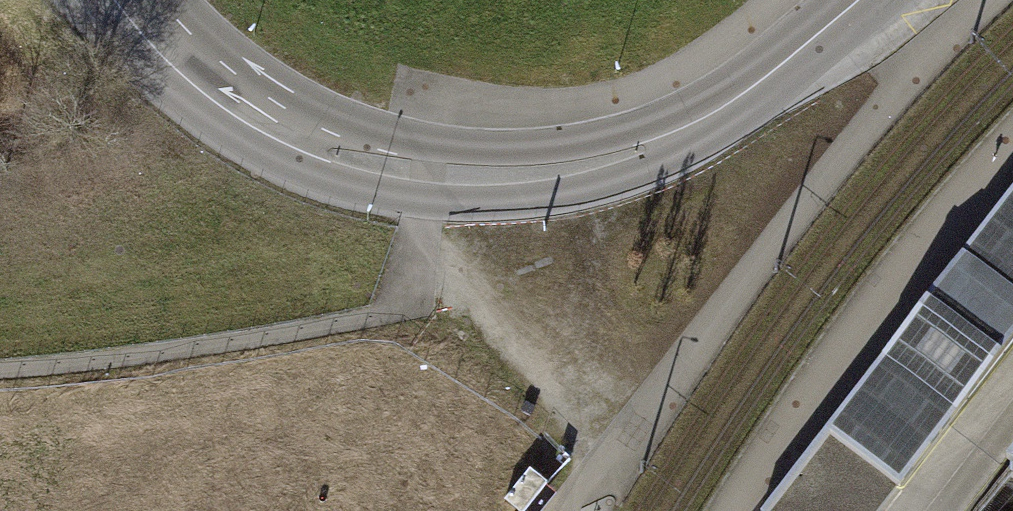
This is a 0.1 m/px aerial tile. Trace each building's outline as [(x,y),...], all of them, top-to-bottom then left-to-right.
[(1012,340),(1012,186),(760,510),(880,510),(1012,340)] [(1005,470),(1012,477),(1012,460),(1005,470)]
